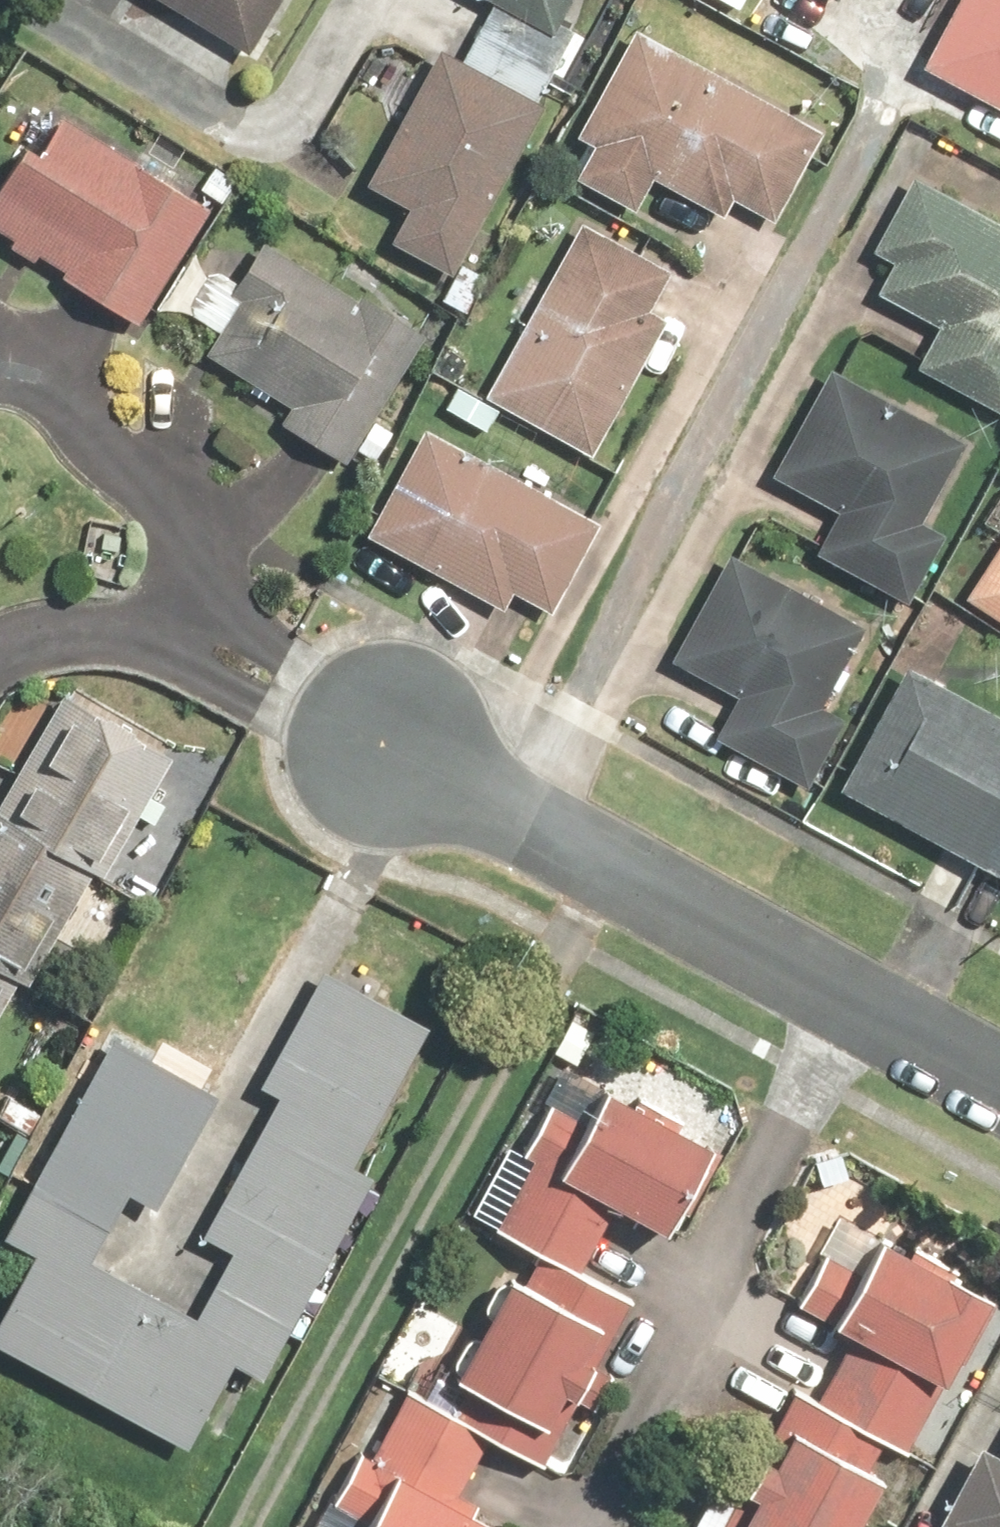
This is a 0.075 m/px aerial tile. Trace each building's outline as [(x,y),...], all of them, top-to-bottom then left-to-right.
[(284,0),(176,0),(254,48),(284,0)] [(557,30),(574,0),(504,0),(557,30)] [(932,65),(999,103),(999,0),(968,0),(932,65)] [(456,274),(552,107),(536,98),(565,47),(499,9),(470,60),(449,48),(371,184),(420,212),(402,243),(456,274)] [(828,129),(646,28),(585,136),(601,145),(582,180),(640,213),(658,180),(730,220),(742,198),(778,219),(828,129)] [(241,178),(221,165),(201,196),(74,114),(50,152),(36,143),(0,199),(0,233),(145,326),(241,178)] [(923,180),(885,251),(900,258),(882,292),(945,326),(923,368),(999,409),(999,221),(923,180)] [(679,269),(586,220),(494,394),(605,453),(678,315),(659,305),(679,269)] [(288,423),(354,462),(362,448),(381,459),(397,430),(379,420),(431,331),(277,240),(212,351),(300,402),(288,423)] [(840,367),(780,477),(844,511),(821,554),(915,605),(954,534),(927,519),(971,438),(840,367)] [(437,426),(375,534),(511,612),(522,593),(554,611),(605,523),(437,426)] [(837,707),(880,626),(771,568),(777,558),(749,543),(744,553),(737,550),(679,660),(745,695),(722,738),(817,789),(856,717),(837,707)] [(973,597),(999,615),(999,557),(973,597)] [(850,788),(949,844),(921,893),(980,927),(999,891),(999,708),(920,663),(850,788)] [(103,869),(110,873),(177,758),(77,700),(10,816),(103,869)] [(10,816),(0,833),(0,959),(28,975),(38,982),(103,869),(10,816)] [(28,975),(0,959),(0,1024),(28,975)] [(437,1028),(336,974),(274,1089),(288,1096),(211,1239),(236,1252),(203,1313),(105,1260),(138,1197),(168,1213),(230,1097),(95,1024),(75,1060),(102,1075),(15,1235),(46,1252),(0,1337),(0,1341),(196,1447),(242,1362),(271,1378),(380,1175),(363,1166),(437,1028)] [(570,1065),(496,1225),(532,1242),(545,1248),(595,1272),(627,1203),(694,1235),(737,1143),(570,1065)] [(896,1235),(846,1328),(861,1337),(826,1402),(922,1454),(999,1308),(999,1291),(896,1235)] [(557,1459),(635,1290),(595,1272),(545,1248),(532,1242),(454,1411),(495,1430),(557,1459)] [(802,1389),(741,1502),(725,1493),(707,1526),(883,1526),(922,1454),(826,1402),(811,1394),(802,1389)] [(333,1515),(360,1526),(501,1526),(459,1507),(495,1430),(454,1411),(410,1390),(379,1457),(363,1450),(333,1515)] [(991,1444),(949,1523),(957,1526),(999,1526),(999,1449),(991,1444)]
